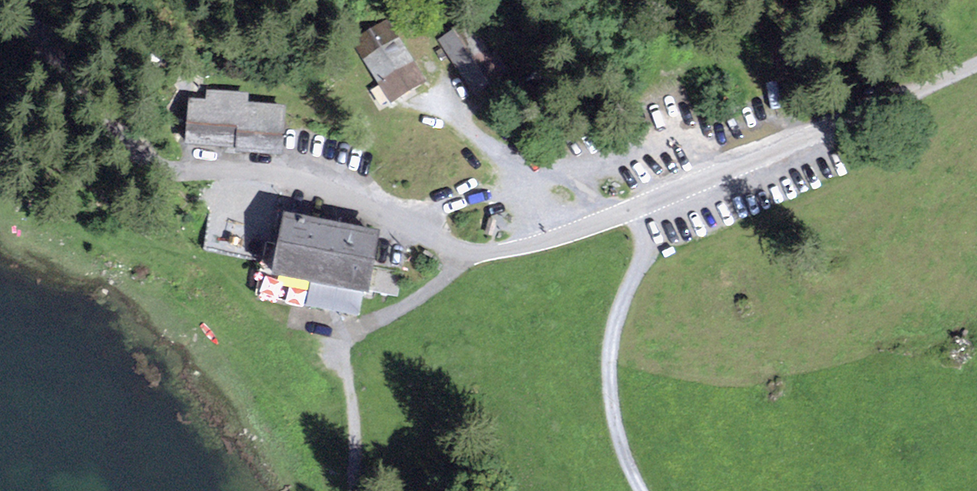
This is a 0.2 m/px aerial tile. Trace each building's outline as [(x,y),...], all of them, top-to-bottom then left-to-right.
[(354,41),(391,101),(424,81),(387,21),(354,41)] [(469,23),(441,41),(476,94),(508,72),(505,67),(500,70),(469,23)] [(238,150),(281,154),(284,110),(245,107),(246,97),(208,94),(208,104),(192,102),(189,143),(238,147),(238,150)] [(256,296),(359,315),(364,289),(368,269),(375,237),(354,233),(321,227),(288,220),(282,253),(274,251),(276,244),(266,242),(256,296)] [(354,233),(354,230),(321,223),(321,227),(354,233)] [(400,274),(368,269),(364,289),(396,295),(400,274)]
